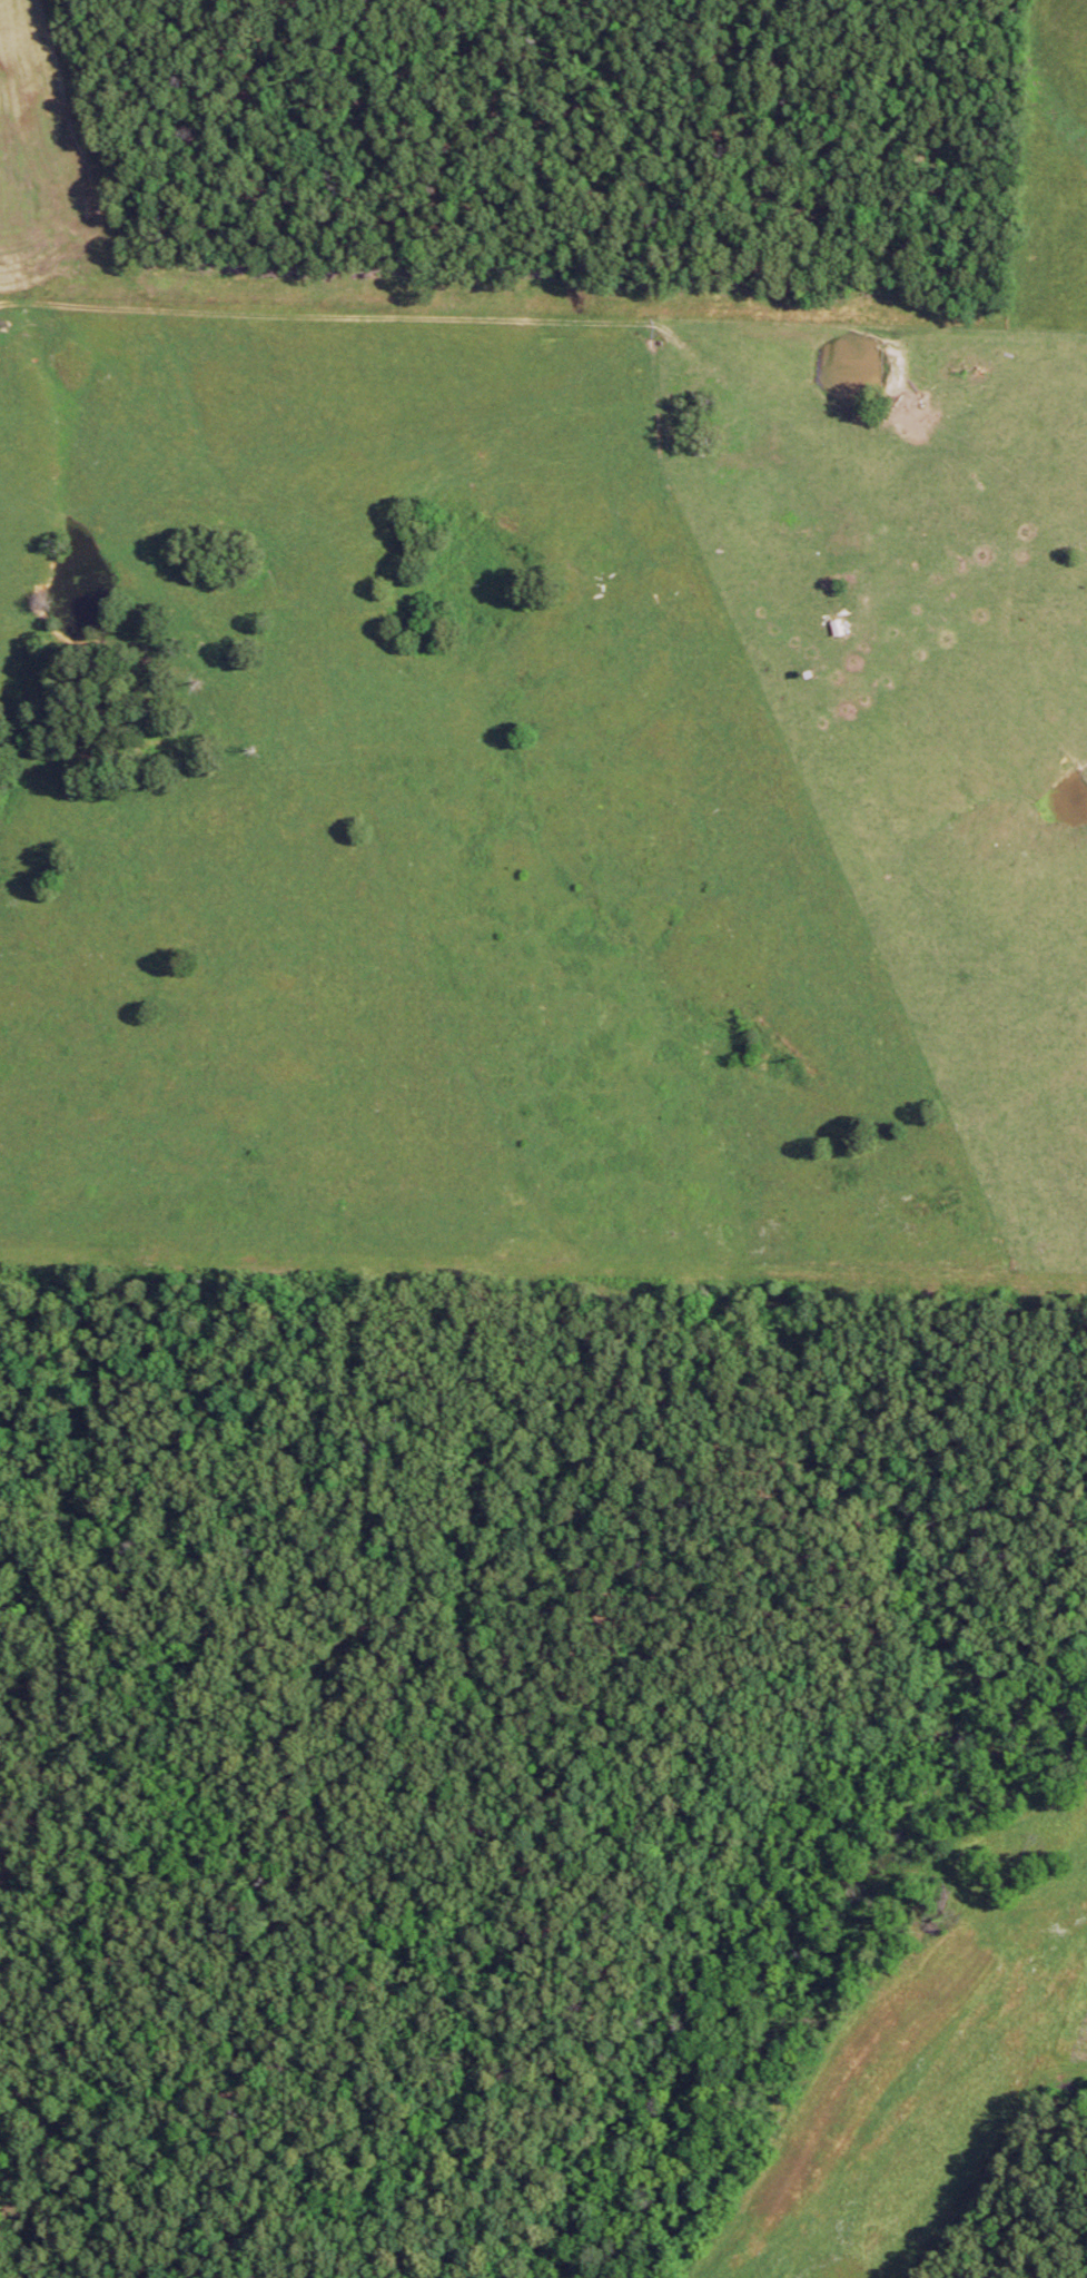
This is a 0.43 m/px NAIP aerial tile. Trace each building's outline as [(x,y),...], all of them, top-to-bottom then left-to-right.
[(849,640),(844,624),(832,628),(838,644),(849,640)]
